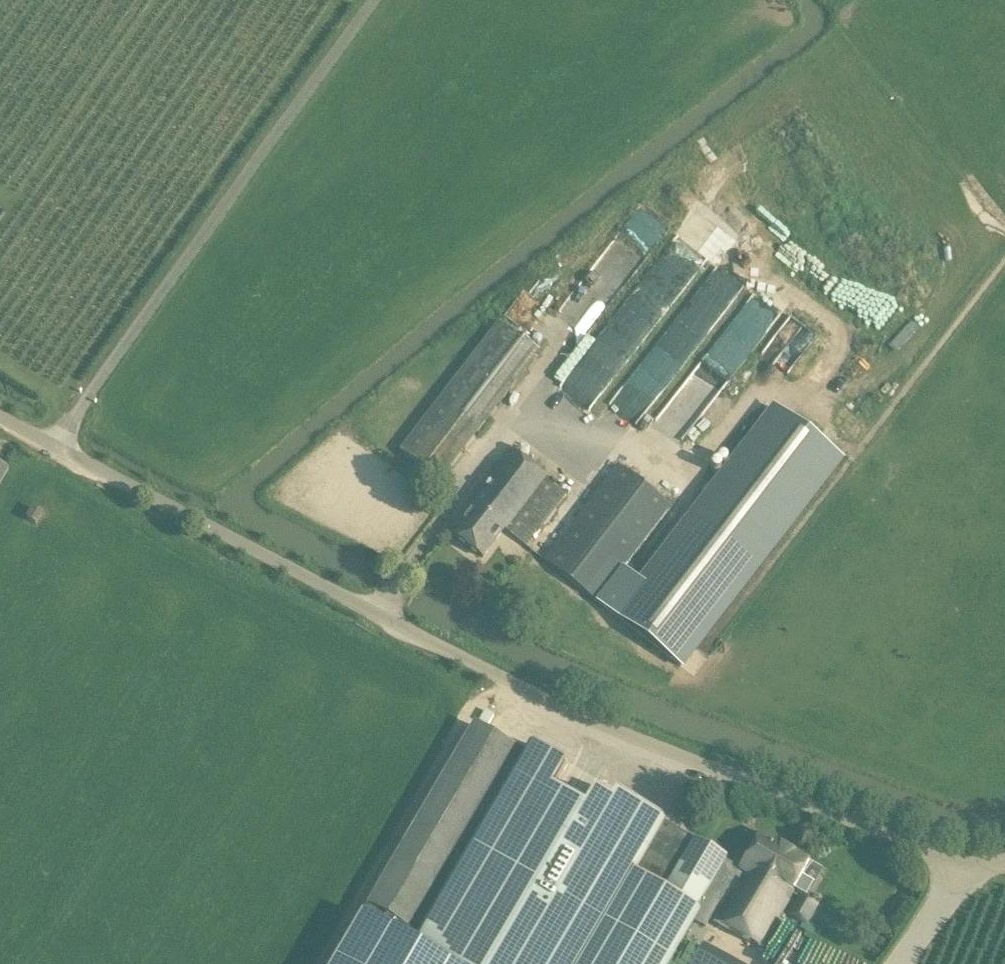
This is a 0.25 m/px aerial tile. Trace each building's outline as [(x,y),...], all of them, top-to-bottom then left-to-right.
[(575,437),(618,383),(619,279),(589,316),(589,321),(535,388),(535,393),(553,407),(553,422),(571,437),(575,437)] [(400,452),(439,482),(538,354),(499,324),(400,452)] [(622,568),(596,602),(680,667),(843,457),(776,405),(639,581),(622,568)] [(525,547),(565,495),(511,454),(471,507),(473,508),(452,535),(481,558),(503,530),(525,547)] [(618,466),(543,562),(596,602),(670,507),(618,466)] [(36,524),(42,515),(34,510),(28,520),(36,524)] [(697,922),(706,927),(710,920),(739,870),(732,866),(724,862),(728,854),(667,820),(668,818),(619,791),(611,804),(594,794),(586,808),(552,789),(566,766),(534,747),(527,757),(474,726),(335,963),(671,963),(697,922)] [(739,870),(710,920),(762,948),(794,889),(807,896),(822,870),(759,835),(747,857),(740,853),(732,866),(739,870)] [(813,925),(822,904),(801,894),(791,915),(813,925)] [(707,948),(700,963),(741,963),(707,948)]
